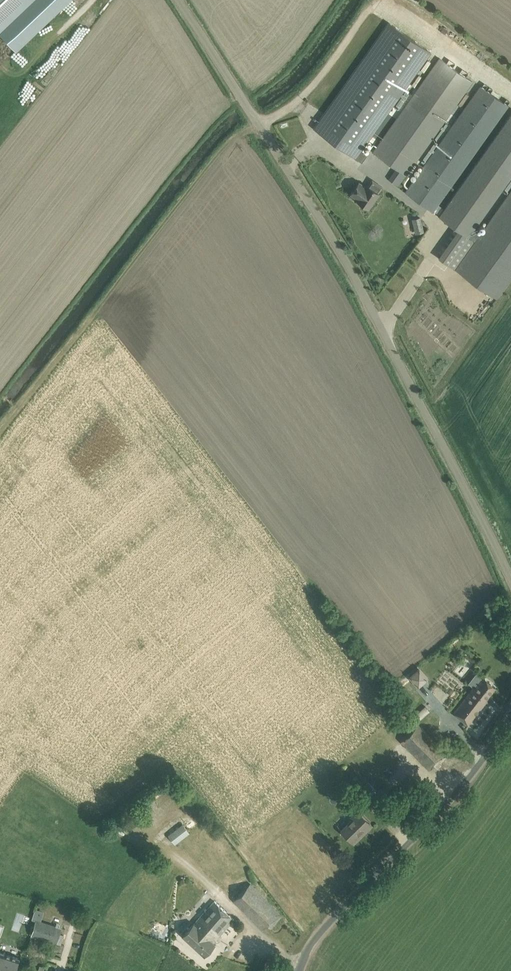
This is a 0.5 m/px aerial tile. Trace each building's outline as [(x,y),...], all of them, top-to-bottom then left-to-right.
[(30,0),(0,0),(0,29),(30,0)] [(389,22),(314,128),(355,157),(362,162),(367,155),(360,150),(430,51),(389,22)] [(375,152),(407,175),(444,122),(472,81),(440,58),(411,100),(375,152)] [(405,192),(433,211),(508,105),(481,86),(405,192)] [(468,236),(473,230),(510,177),(510,115),(439,216),(468,236)] [(383,186),(373,179),(368,185),(367,184),(366,186),(359,181),(351,194),(357,198),(356,199),(369,208),(379,193),(378,192),(383,186)] [(455,269),(496,298),(510,277),(510,191),(480,235),(473,230),(468,236),(475,241),(455,269)] [(413,219),(417,232),(424,230),(420,217),(413,219)] [(422,666),(411,675),(419,686),(431,678),(422,666)] [(470,681),(477,671),(471,667),(464,677),(470,681)] [(495,687),(488,680),(484,677),(476,687),(475,686),(454,713),(468,724),(487,700),(486,699),(495,687)] [(440,762),(448,754),(420,722),(401,739),(429,769),(434,764),(437,767),(441,763),(440,762)] [(358,794),(366,801),(377,789),(369,782),(358,794)] [(372,824),(364,817),(358,810),(351,816),(354,819),(342,830),(354,842),(352,840),(363,829),(365,831),(372,824)] [(168,835),(175,844),(190,832),(183,824),(168,835)] [(147,859),(153,865),(157,860),(151,855),(147,859)] [(249,884),(233,900),(261,929),(262,928),(267,923),(270,926),(281,915),(282,914),(251,883),(249,884)] [(234,918),(226,912),(214,900),(183,935),(204,955),(215,943),(213,942),(234,918)] [(32,935),(55,942),(60,927),(37,920),(32,935)] [(19,957),(0,951),(0,970),(15,970),(19,957)]
